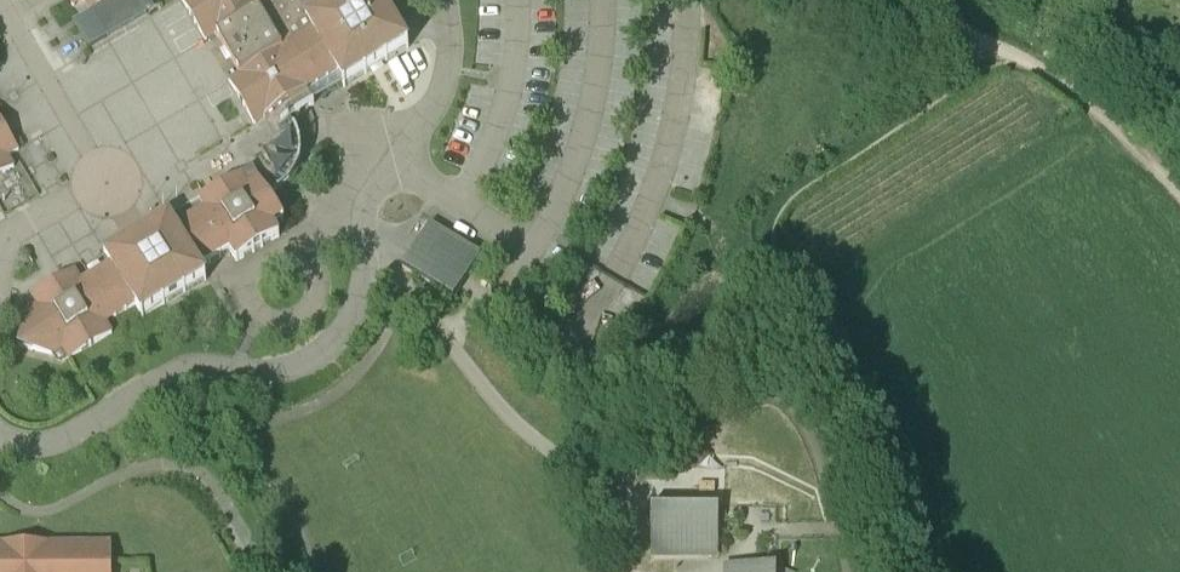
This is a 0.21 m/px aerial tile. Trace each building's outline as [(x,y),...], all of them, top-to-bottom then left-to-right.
[(72,7),(83,1),(89,12),(94,9),(109,0),(68,0),(72,7)] [(110,37),(149,15),(140,0),(109,0),(94,9),(109,36),(110,37)] [(204,41),(216,35),(239,75),(228,82),(253,125),(264,119),(265,120),(308,95),(307,94),(337,76),(343,87),(408,49),(379,0),(180,0),(204,41)] [(109,36),(94,9),(89,12),(74,20),(90,47),(109,36)] [(13,168),(7,157),(18,151),(0,120),(0,176),(13,168)] [(145,154),(139,156),(145,171),(177,159),(164,126),(138,137),(145,154)] [(174,226),(168,215),(103,253),(109,264),(80,281),(73,270),(30,295),(36,306),(26,313),(17,347),(51,356),(62,350),(68,360),(112,335),(105,324),(134,307),(141,318),(206,280),(199,269),(229,252),(235,263),(279,237),(272,227),(283,220),(258,177),(247,183),(241,172),(198,198),(204,209),(174,226)] [(453,299),(481,254),(431,223),(403,269),(453,299)] [(718,561),(718,507),(651,507),(651,560),(718,561)] [(0,540),(0,571),(119,571),(118,538),(0,540)] [(725,564),(725,571),(778,571),(778,562),(725,564)]
